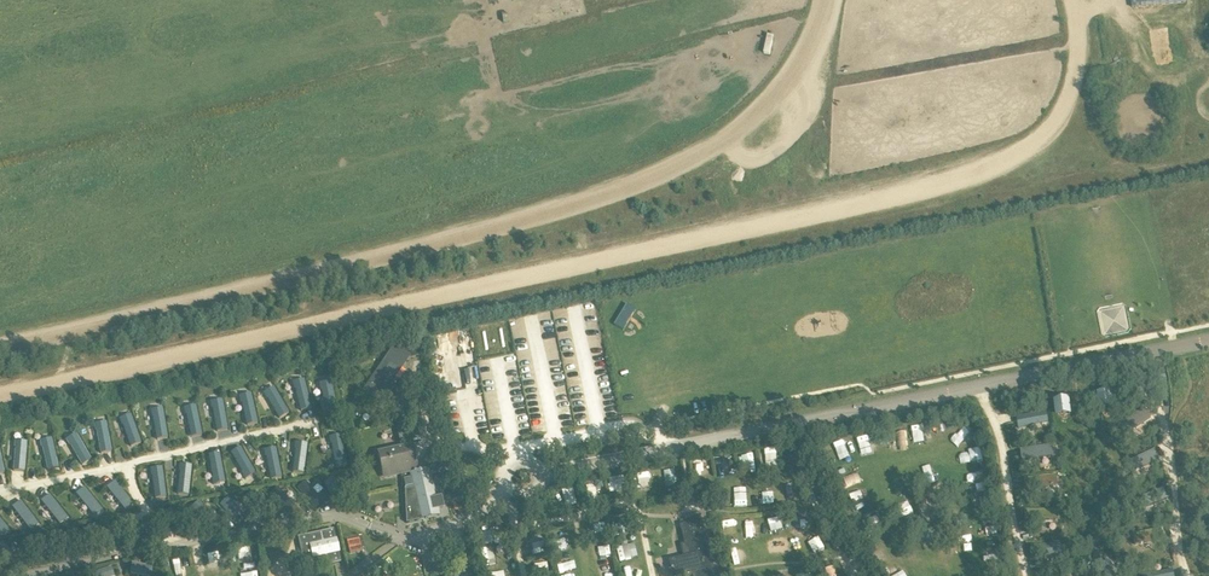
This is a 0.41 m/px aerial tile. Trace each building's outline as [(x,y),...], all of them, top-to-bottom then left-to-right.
[(1131,8),(1186,3),(1186,0),(1130,0),(1131,8)] [(760,46),(766,47),(771,29),(765,28),(760,46)] [(376,374),(364,391),(378,401),(381,396),(387,400),(398,383),(392,379),(406,359),(395,352),(379,376),(376,374)] [(1143,388),(1165,384),(1163,373),(1134,379),(1135,383),(1134,384),(1135,391),(1143,390),(1143,388)] [(311,409),(304,382),(299,383),(299,382),(292,383),(294,390),(295,390),(300,411),(311,409)] [(337,410),(331,383),(326,384),(326,383),(319,384),(320,391),(322,391),(326,412),(337,410)] [(288,413),(274,389),(270,392),(269,391),(263,394),(267,400),(268,400),(279,419),(288,413)] [(1112,408),(1111,392),(1098,392),(1099,408),(1112,408)] [(257,423),(251,396),(246,397),(246,396),(239,397),(240,404),(242,404),(246,425),(257,423)] [(1070,416),(1068,400),(1055,401),(1057,417),(1070,416)] [(227,429),(222,402),(217,403),(217,402),(210,403),(211,410),(212,410),(217,431),(227,429)] [(201,435),(196,408),(191,409),(191,408),(184,409),(185,416),(186,416),(191,437),(201,435)] [(1150,418),(1144,409),(1118,428),(1118,429),(1119,428),(1125,436),(1127,435),(1127,434),(1132,430),(1133,431),(1150,418)] [(167,438),(162,411),(158,411),(157,410),(150,411),(151,419),(153,418),(156,440),(167,438)] [(1045,413),(1018,417),(1019,422),(1017,422),(1019,429),(1026,428),(1026,427),(1047,424),(1045,413)] [(140,443),(131,417),(126,418),(126,417),(119,420),(122,427),(123,426),(130,447),(140,443)] [(350,417),(341,419),(344,434),(353,432),(350,417)] [(414,419),(396,423),(400,441),(418,436),(414,419)] [(971,422),(959,424),(962,437),(974,434),(971,422)] [(111,451),(105,424),(101,425),(100,424),(93,425),(95,432),(96,432),(100,454),(111,451)] [(887,425),(889,437),(901,435),(899,424),(887,425)] [(852,431),(855,443),(865,440),(862,428),(852,431)] [(90,460),(76,436),(72,438),(71,437),(65,441),(69,447),(70,447),(81,465),(90,460)] [(347,466),(341,439),(336,440),(336,439),(329,440),(331,447),(332,447),(336,468),(347,466)] [(976,440),(964,443),(966,455),(979,453),(976,440)] [(57,468),(51,441),(47,442),(46,441),(39,442),(41,449),(42,449),(46,470),(57,468)] [(24,471),(26,444),(21,443),(21,442),(14,442),(14,449),(15,449),(13,471),(24,471)] [(757,442),(758,454),(770,453),(770,442),(757,442)] [(304,473),(307,446),(302,445),(302,444),(295,443),(294,450),(295,451),(293,472),(304,473)] [(411,444),(376,453),(381,473),(383,480),(409,473),(411,486),(403,488),(406,522),(418,520),(417,516),(419,516),(438,512),(436,504),(436,501),(442,500),(436,474),(435,467),(430,468),(418,471),(416,465),(411,444)] [(1052,447),(1020,451),(1021,462),(1042,459),(1042,458),(1049,457),(1049,458),(1051,458),(1050,447),(1052,447)] [(426,452),(430,468),(435,467),(436,474),(452,470),(447,448),(426,452)] [(250,475),(254,473),(240,449),(231,454),(242,473),(241,473),(244,480),(251,476),(250,475)] [(281,477),(275,450),(271,451),(271,450),(263,451),(265,459),(266,458),(270,480),(281,477)] [(1158,460),(1153,451),(1125,465),(1126,464),(1131,474),(1133,473),(1133,471),(1139,469),(1139,470),(1158,460)] [(692,468),(705,466),(703,453),(690,455),(692,468)] [(219,482),(224,481),(219,454),(208,456),(212,477),(211,478),(212,485),(220,483),(219,482)] [(668,474),(668,461),(654,462),(655,474),(668,474)] [(917,465),(921,477),(933,474),(929,462),(917,465)] [(188,496),(191,468),(186,468),(186,467),(179,466),(178,473),(179,473),(178,495),(188,496)] [(165,497),(162,470),(157,470),(157,469),(150,470),(151,477),(152,477),(155,499),(165,497)] [(1056,476),(1024,480),(1025,491),(1046,489),(1046,487),(1052,486),(1053,488),(1055,487),(1054,477),(1056,477),(1056,476)] [(330,497),(339,493),(332,479),(323,484),(330,497)] [(566,480),(556,481),(558,493),(567,492),(566,480)] [(754,481),(755,498),(767,498),(766,480),(754,481)] [(782,480),(782,493),(793,492),(793,480),(782,480)] [(115,482),(107,489),(124,510),(133,503),(115,482)] [(304,482),(297,489),(316,509),(323,502),(304,482)] [(735,482),(723,482),(724,501),(736,500),(735,482)] [(102,510),(84,488),(76,495),(94,517),(102,510)] [(277,488),(270,495),(288,515),(296,507),(277,488)] [(1166,499),(1162,489),(1132,501),(1133,502),(1134,501),(1138,511),(1141,510),(1140,509),(1146,506),(1147,507),(1166,499)] [(252,494),(244,500),(254,512),(262,506),(252,494)] [(67,517),(49,496),(41,502),(59,524),(67,517)] [(227,499),(220,506),(230,517),(237,511),(227,499)] [(38,523),(20,502),(12,508),(30,530),(38,523)] [(198,503),(190,509),(200,521),(208,515),(198,503)] [(866,506),(854,511),(860,523),(871,517),(866,506)] [(171,509),(164,515),(174,527),(181,521),(171,509)] [(1056,512),(1024,512),(1024,523),(1045,523),(1045,522),(1052,522),(1052,523),(1055,523),(1054,512),(1056,512)] [(671,562),(672,568),(671,568),(672,571),(673,571),(674,575),(676,575),(696,571),(697,575),(715,575),(701,519),(681,524),(687,550),(690,549),(692,556),(671,562)] [(0,520),(0,537),(8,530),(0,520)] [(125,538),(131,530),(119,521),(113,528),(125,538)] [(919,523),(921,540),(931,539),(930,521),(919,523)] [(279,545),(291,544),(289,524),(277,525),(279,545)] [(485,524),(474,525),(475,539),(486,538),(485,524)] [(797,532),(801,542),(807,540),(808,543),(820,538),(814,525),(797,532)] [(88,527),(83,535),(95,544),(101,536),(88,527)] [(340,563),(332,530),(298,538),(305,569),(315,567),(315,568),(340,563)] [(546,535),(552,542),(557,537),(551,530),(546,535)] [(1132,537),(1134,547),(1162,541),(1160,531),(1132,537)] [(537,532),(525,536),(528,546),(540,542),(537,532)] [(57,533),(51,540),(63,550),(69,542),(57,533)] [(614,553),(631,548),(627,534),(610,539),(614,553)] [(593,537),(594,548),(606,547),(604,535),(593,537)] [(234,554),(246,551),(243,536),(231,539),(234,554)] [(29,539),(22,546),(33,557),(40,550),(29,539)] [(979,543),(980,553),(996,552),(996,542),(979,543)] [(0,546),(0,557),(4,562),(12,556),(2,544),(0,546)] [(198,547),(201,564),(212,562),(209,545),(198,547)] [(480,561),(493,558),(490,545),(477,547),(480,561)] [(1061,547),(1030,547),(1030,559),(1061,559),(1061,547)] [(543,550),(530,552),(532,563),(544,561),(543,550)] [(555,566),(565,563),(561,550),(551,553),(555,566)] [(164,566),(175,564),(173,555),(162,557),(164,566)] [(598,571),(610,568),(607,556),(595,559),(598,571)] [(620,575),(637,572),(635,560),(618,563),(620,575)] [(1106,561),(1107,563),(1099,569),(1101,571),(1101,570),(1106,575),(1105,575),(1119,575),(1106,561)] [(239,565),(240,575),(253,575),(252,564),(239,565)] [(830,574),(830,564),(818,565),(818,574),(830,574)] [(131,565),(130,574),(148,575),(150,575),(152,567),(131,565)] [(806,566),(793,567),(794,575),(806,575),(806,566)]
